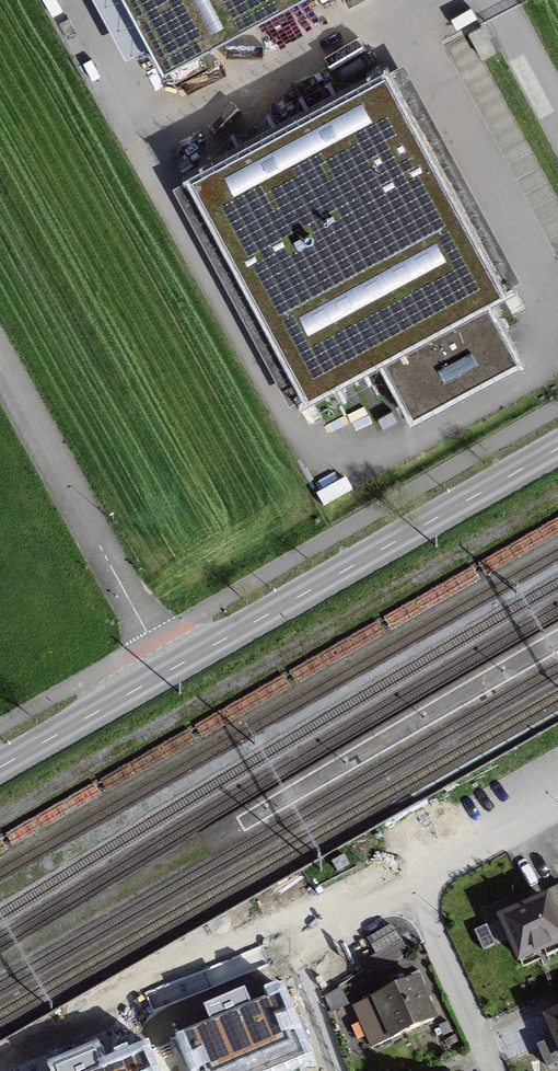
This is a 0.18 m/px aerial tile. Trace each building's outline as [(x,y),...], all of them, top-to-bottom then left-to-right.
[(307,0),(122,0),(163,77),(307,0)] [(499,291),(383,74),(190,178),(306,395),(389,350),(392,355),(381,361),(411,417),(516,361),(505,341),(486,305),(474,311),(472,306),(499,291)] [(546,892),(557,917),(557,886),(546,892)] [(544,901),(500,920),(518,960),(541,950),(545,958),(557,952),(557,932),(544,901)] [(366,941),(374,955),(369,958),(377,973),(406,956),(389,927),(366,941)] [(370,1049),(432,1021),(415,981),(352,1009),(370,1049)] [(346,1005),(339,990),(322,998),(329,1013),(346,1005)] [(180,1038),(189,1058),(201,1053),(209,1070),(208,1070),(282,1070),(309,1059),(298,1032),(287,1037),(280,1020),(291,1015),(282,994),(232,1016),(180,1038)] [(546,1019),(555,1040),(537,1048),(546,1069),(557,1063),(557,1014),(546,1019)] [(144,1053),(102,1070),(152,1070),(144,1053)]
